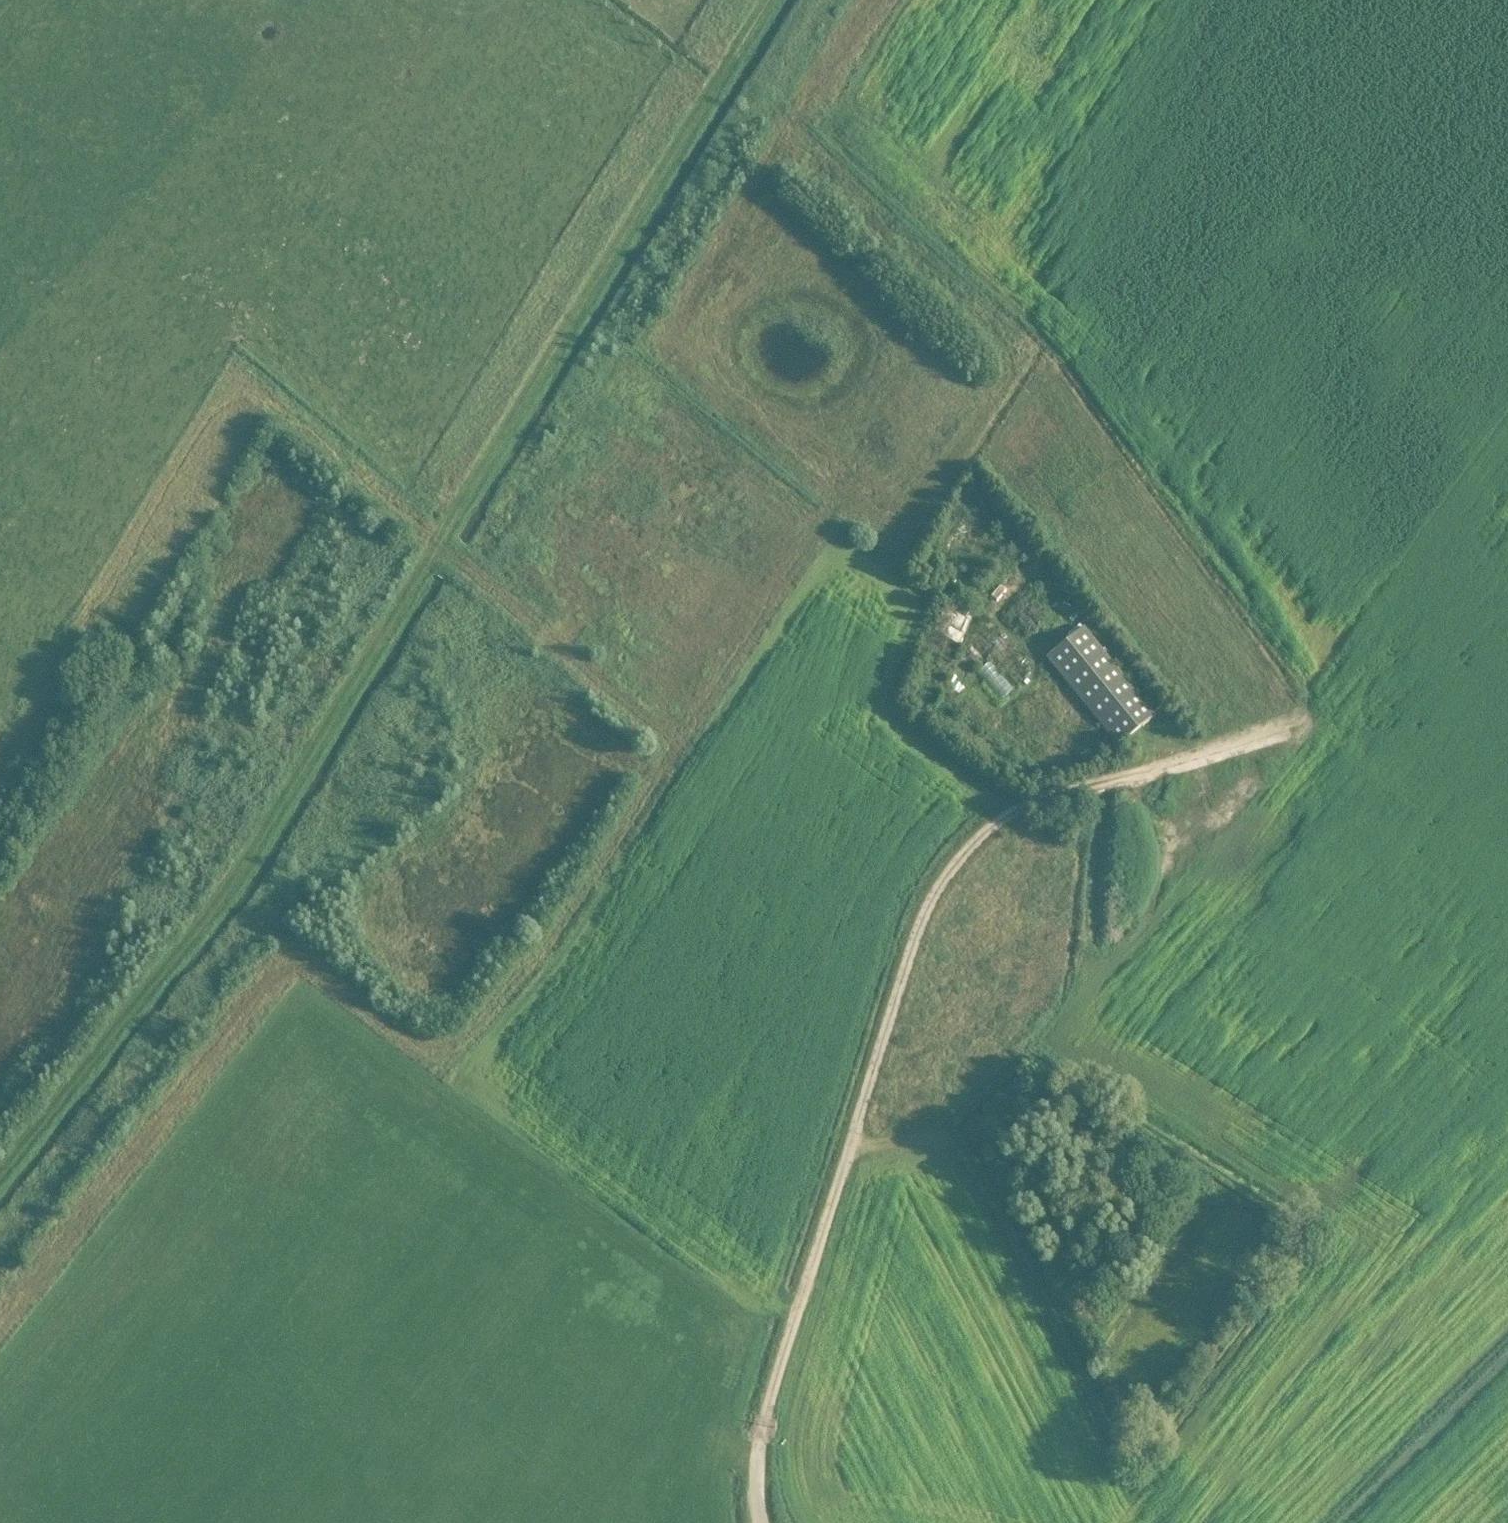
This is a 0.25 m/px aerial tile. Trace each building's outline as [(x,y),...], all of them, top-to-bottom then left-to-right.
[(946,638),(966,647),(976,624),(957,615),(946,638)] [(1084,628),(1047,658),(1048,659),(1060,675),(1112,739),(1119,747),(1156,716),(1084,628)] [(1003,704),(1018,695),(1000,664),(985,673),(1003,704)]
